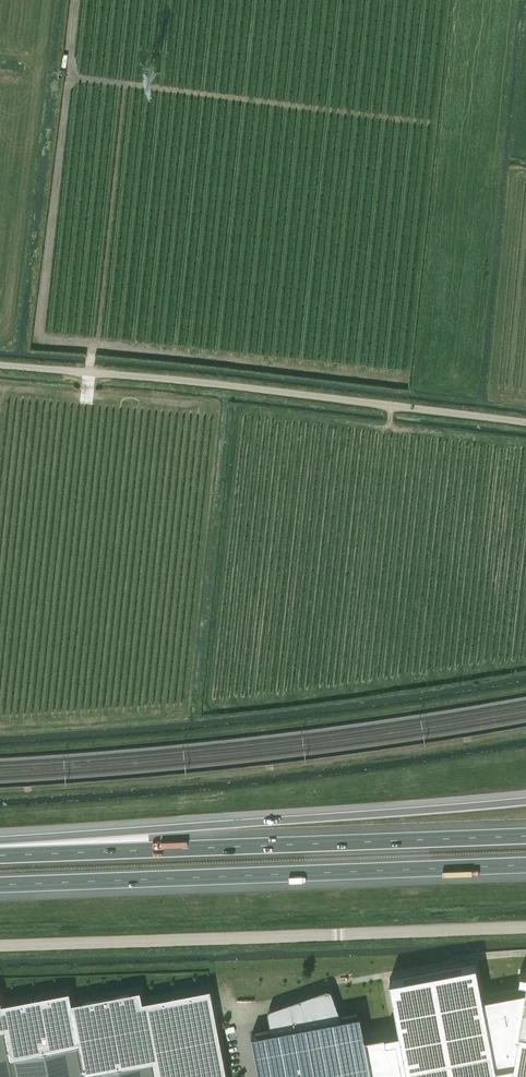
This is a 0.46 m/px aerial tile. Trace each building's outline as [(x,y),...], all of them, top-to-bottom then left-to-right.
[(365,1037),(372,1076),(525,1076),(525,987),(525,989),(483,997),(476,963),(390,979),(400,1030),(365,1037)] [(252,1032),(261,1076),(372,1076),(365,1037),(360,1012),(343,1015),(332,989),(330,987),(327,986),(270,1007),(268,1010),(272,1028),(252,1032)] [(211,987),(143,999),(141,988),(72,1001),(70,989),(2,1002),(0,992),(0,1076),(228,1076),(211,987)]
